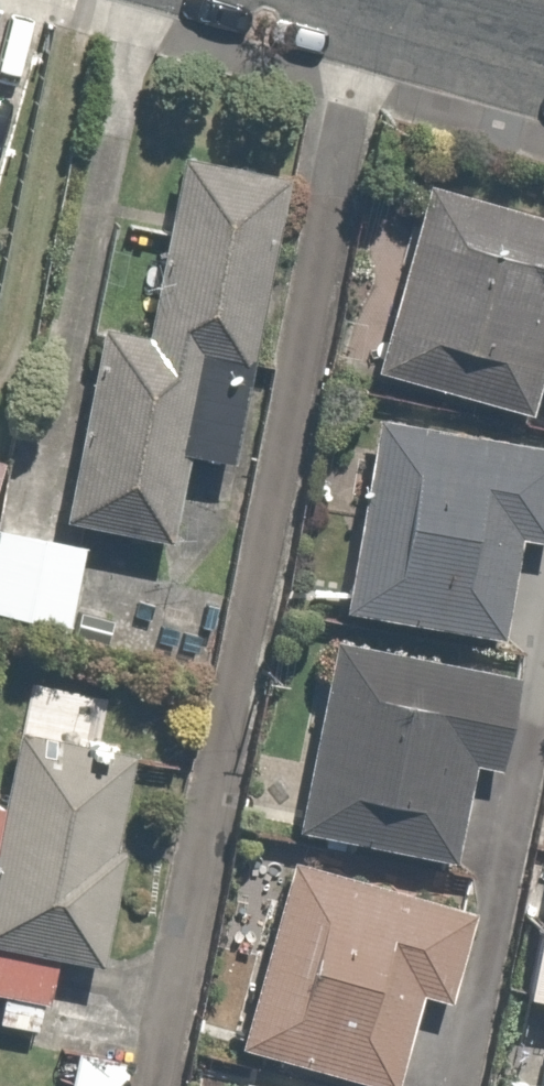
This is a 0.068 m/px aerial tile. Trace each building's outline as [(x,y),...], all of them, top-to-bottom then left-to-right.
[(181,539),(207,350),(272,359),(297,176),(193,162),(166,357),(103,348),(79,526),(181,539)] [(435,187),(383,376),(529,416),(543,361),(543,217),(435,187)] [(382,420),(350,612),(509,639),(528,526),(543,529),(543,447),(382,420)] [(5,525),(0,551),(0,624),(73,637),(91,540),(5,525)] [(525,675),(340,642),(304,839),(455,865),(474,759),(509,766),(525,675)] [(10,807),(0,805),(0,994),(12,997),(5,1030),(47,1039),(45,1048),(82,1055),(76,1085),(80,1085),(128,1085),(142,1017),(52,998),(61,957),(106,966),(145,773),(80,759),(84,741),(26,729),(23,742),(10,807)] [(297,858),(245,1057),(354,1085),(394,1085),(405,1044),(444,1054),(482,906),(297,858)] [(531,1006),(543,1009),(543,946),(531,1006)]
